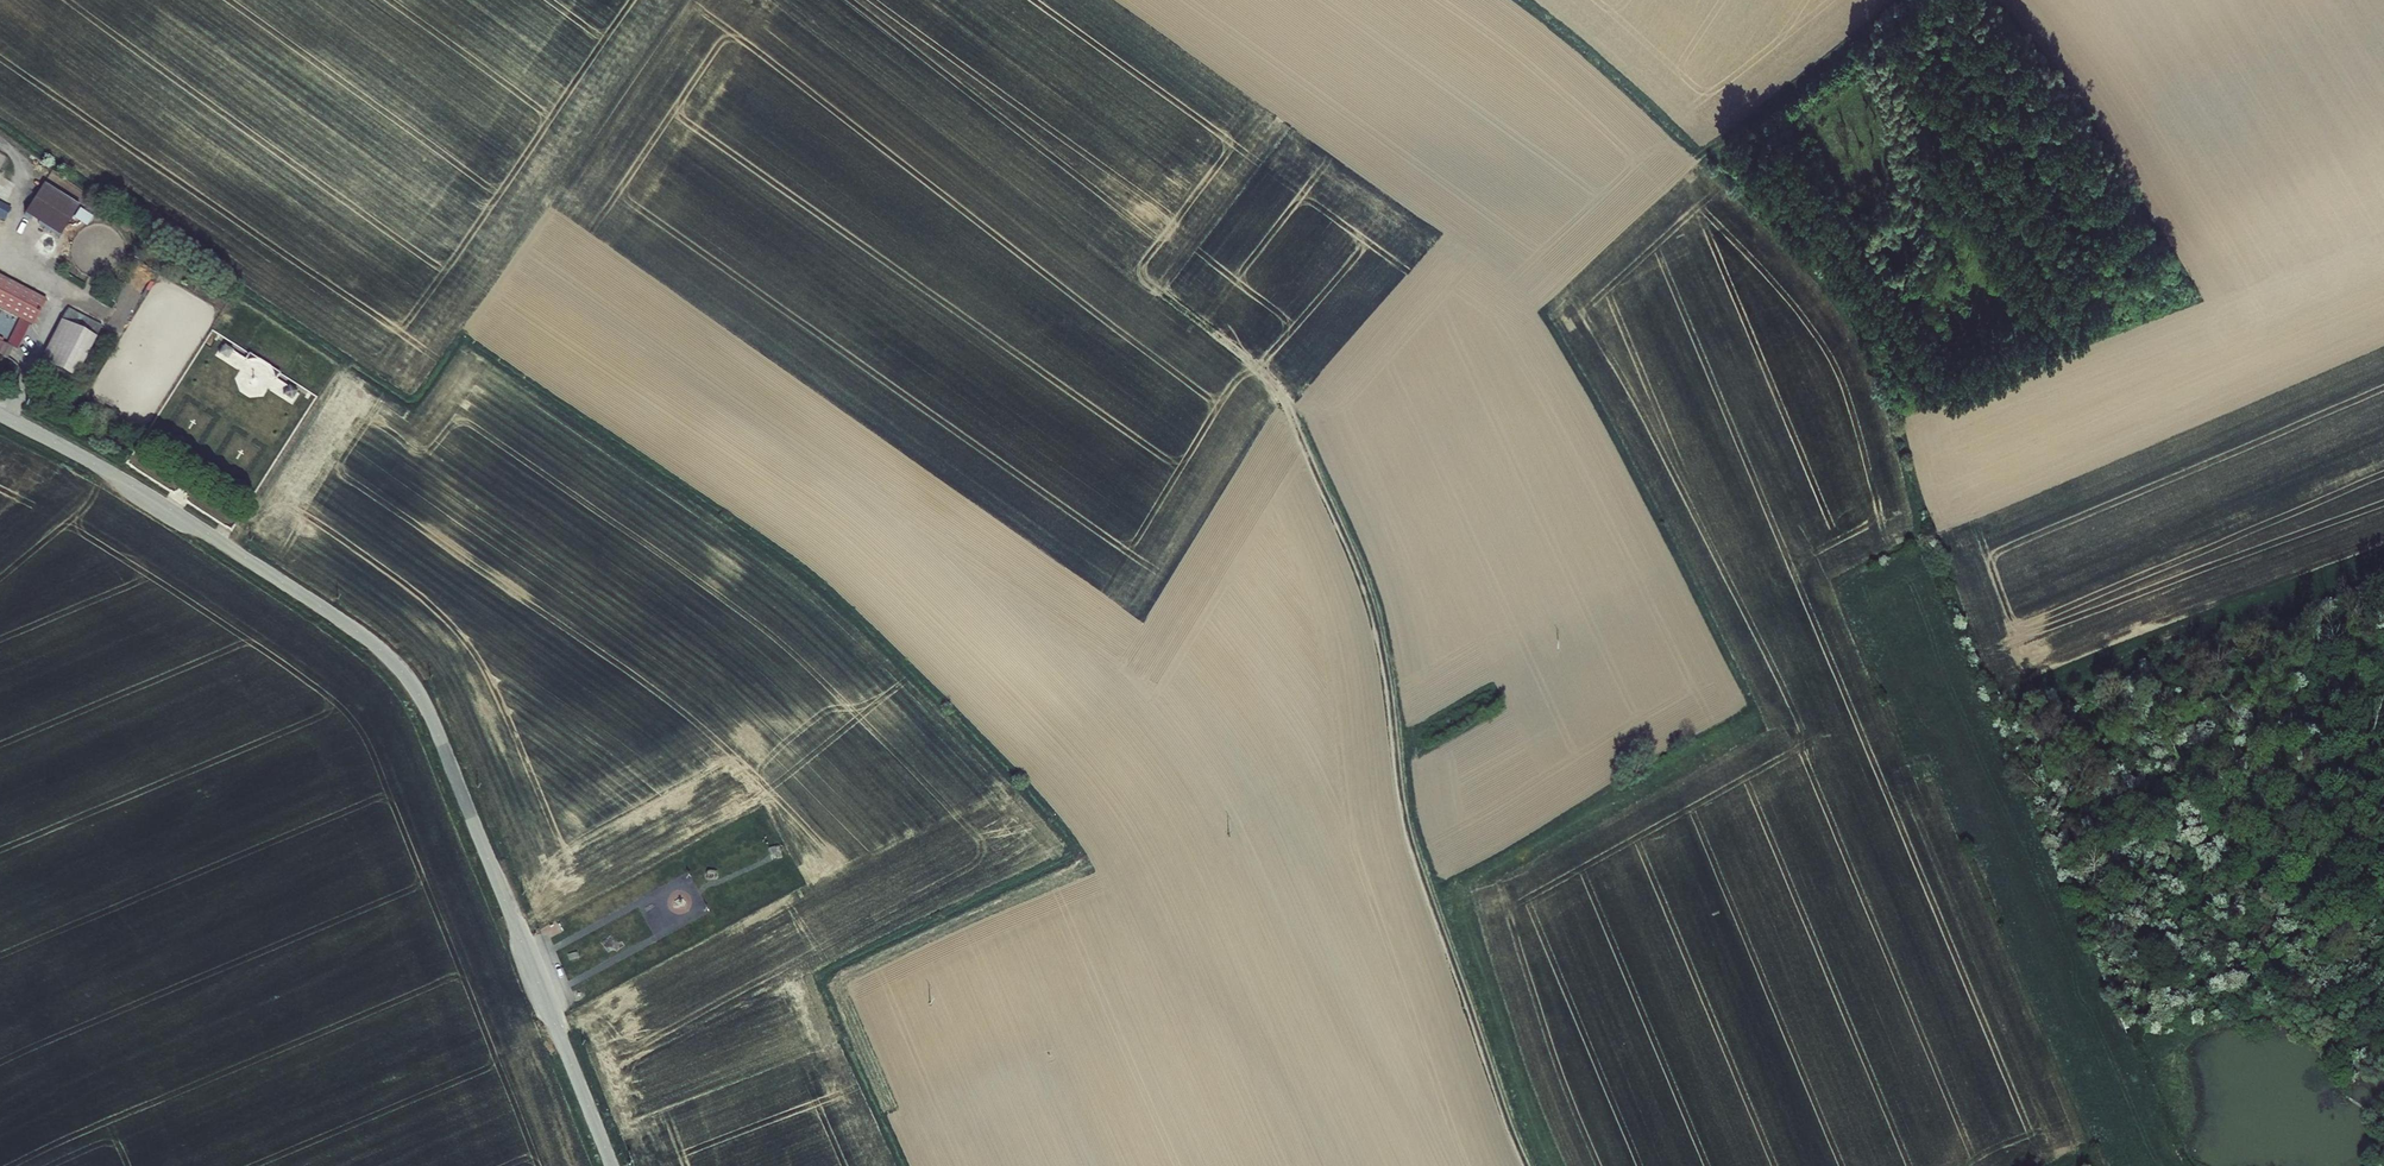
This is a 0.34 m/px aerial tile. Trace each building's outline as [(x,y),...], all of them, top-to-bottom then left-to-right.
[(44,184),(24,215),(59,237),(79,206),(44,184)] [(5,221),(12,208),(0,201),(0,218),(5,221)] [(95,216),(80,206),(75,214),(90,224),(95,216)] [(19,319),(30,325),(34,326),(47,299),(0,275),(0,309),(19,319)] [(61,321),(96,339),(102,326),(68,308),(61,321)] [(30,325),(19,319),(7,344),(13,347),(17,349),(30,325)] [(61,320),(40,362),(75,379),(96,339),(61,321),(61,320)] [(8,359),(13,347),(7,344),(2,342),(0,341),(0,355),(8,359)] [(280,396),(290,402),(296,393),(277,380),(274,378),(274,377),(273,373),(272,370),(271,368),(270,366),(265,363),(261,361),(258,359),(256,359),(254,359),(251,359),(247,360),(223,344),(216,355),(228,362),(231,357),(233,352),(247,361),(251,361),(254,361),(258,361),(261,362),(265,364),(269,367),(271,370),(272,373),(273,376),(273,379),(286,388),(284,391),(280,396)] [(115,415),(106,409),(101,416),(111,422),(115,415)] [(769,848),(768,849),(770,856),(771,856),(775,855),(776,855),(776,860),(777,860),(782,859),(782,858),(780,846),(779,845),(769,848)] [(705,872),(706,879),(707,881),(716,881),(717,880),(717,872),(717,871),(707,871),(705,872)] [(601,942),(601,943),(608,953),(609,953),(613,949),(614,949),(616,952),(617,952),(624,947),(624,946),(621,942),(620,942),(618,944),(617,944),(610,935),(609,936),(601,942)] [(578,952),(577,952),(568,954),(568,955),(569,961),(570,961),(579,958),(579,957),(578,952)]
